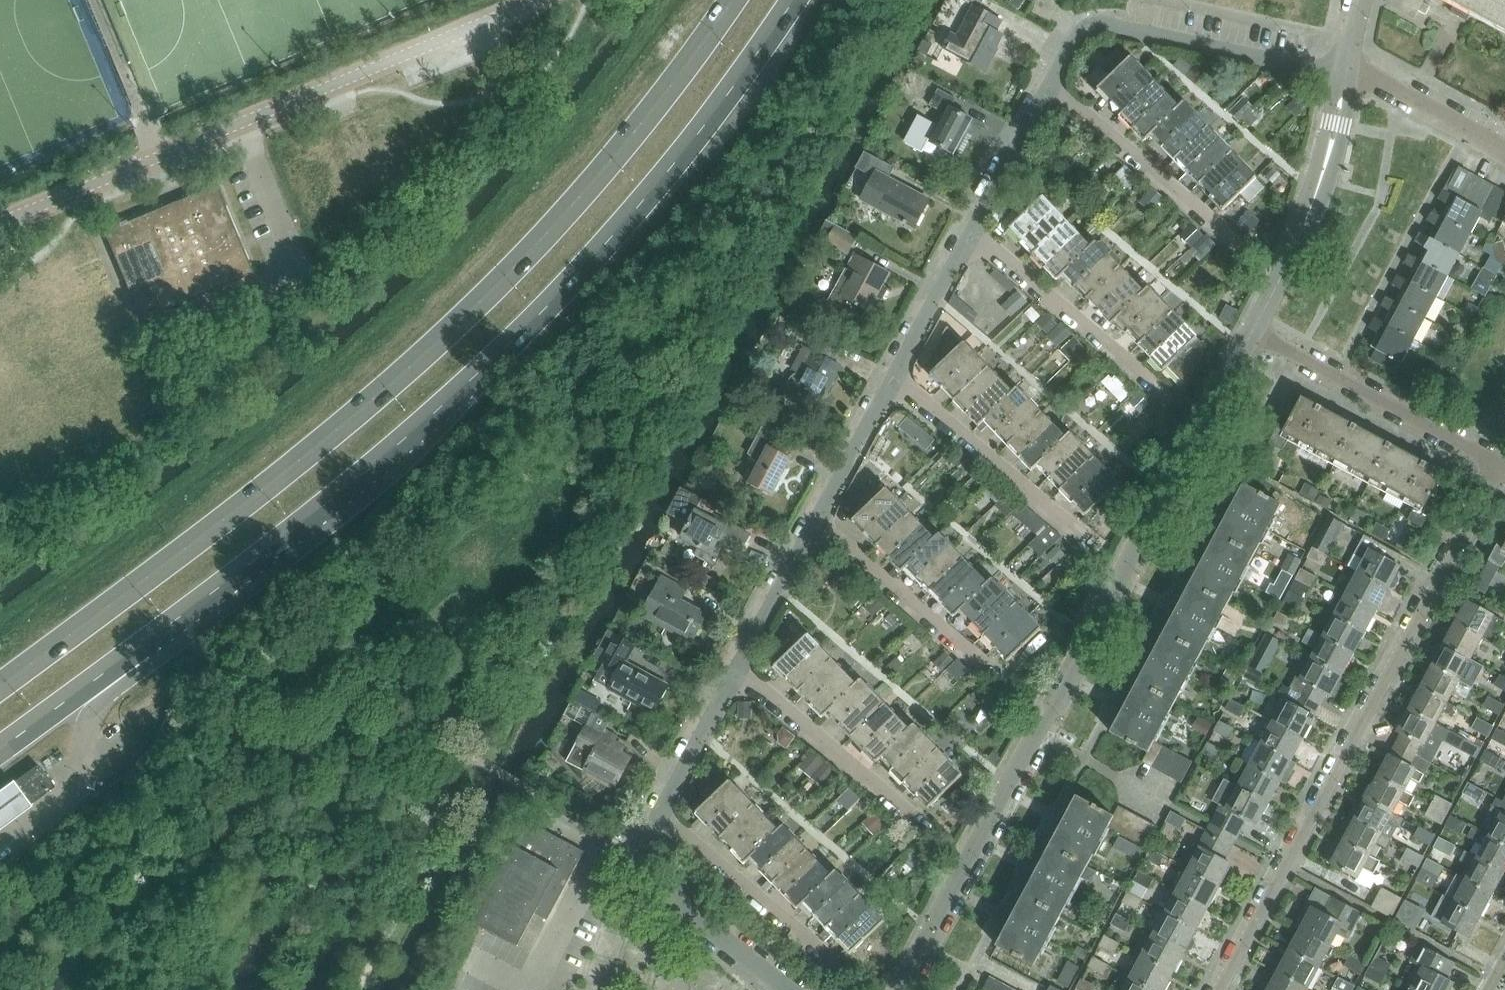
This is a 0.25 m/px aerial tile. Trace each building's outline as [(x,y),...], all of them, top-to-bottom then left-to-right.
[(1387,2),(1413,16),(1421,0),(1389,0),(1387,2)] [(1504,34),(1504,0),(1441,0),(1504,34)] [(953,35),(945,50),(985,71),(991,59),(989,59),(1002,35),(996,32),(1002,21),(979,9),(973,20),(977,22),(966,42),(953,35)] [(1097,89),(1110,102),(1142,71),(1130,57),(1097,89)] [(1155,83),(1142,71),(1110,102),(1122,115),(1155,83)] [(1167,96),(1155,83),(1122,115),(1134,127),(1167,96)] [(938,89),(929,105),(946,114),(946,115),(939,128),(936,127),(936,126),(920,117),(907,143),(912,146),(912,147),(922,152),(929,139),(932,141),(931,142),(932,143),(954,154),(972,120),(951,108),(956,99),(938,89)] [(1178,107),(1167,96),(1134,127),(1146,139),(1178,107)] [(1183,102),(1178,107),(1146,139),(1147,140),(1152,135),(1163,147),(1196,115),(1183,102)] [(1163,147),(1175,159),(1208,128),(1196,115),(1163,147)] [(1175,159),(1187,171),(1220,140),(1208,128),(1175,159)] [(1232,153),(1220,140),(1187,171),(1200,184),(1232,153)] [(1200,184),(1212,197),(1244,165),(1232,153),(1200,184)] [(894,168),(870,155),(864,166),(876,172),(861,200),(914,228),(929,201),(888,179),(894,168)] [(1244,165),(1212,197),(1224,210),(1257,178),(1244,165)] [(1443,191),(1458,198),(1471,174),(1457,167),(1443,191)] [(1471,174),(1458,198),(1460,199),(1459,200),(1471,207),(1485,182),(1471,174)] [(1495,187),(1485,182),(1471,207),(1482,212),(1495,187)] [(103,233),(140,320),(155,313),(156,315),(163,312),(162,310),(251,273),(215,186),(126,223),(125,221),(118,224),(119,226),(103,233)] [(1482,212),(1493,218),(1504,195),(1504,193),(1495,187),(1482,212)] [(1446,220),(1471,233),(1482,212),(1471,207),(1459,200),(1460,199),(1458,198),(1443,191),(1438,200),(1451,209),(1446,220)] [(1493,218),(1503,224),(1504,220),(1504,195),(1493,218)] [(1022,241),(1055,210),(1042,197),(1010,228),(1022,241)] [(1034,254),(1067,222),(1055,210),(1022,241),(1034,254)] [(1434,241),(1460,255),(1471,233),(1446,220),(1432,212),(1427,221),(1440,230),(1434,241)] [(1079,235),(1067,222),(1034,254),(1046,266),(1079,235)] [(818,238),(848,254),(856,239),(826,223),(818,238)] [(1423,262),(1448,276),(1460,255),(1434,241),(1420,234),(1415,242),(1429,251),(1423,262)] [(1090,247),(1079,235),(1046,266),(1058,279),(1090,247)] [(1108,255),(1095,242),(1064,274),(1076,286),(1108,255)] [(829,301),(861,318),(866,309),(870,311),(870,310),(869,309),(876,297),(882,301),(889,288),(883,285),(890,273),(855,254),(846,269),(829,301)] [(1088,298),(1120,267),(1108,255),(1076,286),(1088,298)] [(1448,276),(1423,262),(1409,255),(1404,264),(1417,273),(1411,284),(1437,297),(1448,276)] [(1132,279),(1120,267),(1088,298),(1100,311),(1132,279)] [(1401,291),(1395,302),(1425,319),(1437,297),(1411,284),(1397,276),(1392,285),(1401,291)] [(1132,279),(1100,311),(1112,323),(1149,287),(1149,286),(1144,291),(1132,279)] [(1149,287),(1112,323),(1112,324),(1117,319),(1129,331),(1161,299),(1149,287)] [(1033,302),(1023,292),(1013,302),(1023,312),(1033,302)] [(788,297),(782,308),(791,313),(797,302),(788,297)] [(1394,315),(1388,326),(1414,340),(1425,319),(1395,302),(1386,298),(1381,306),(1394,315)] [(1173,312),(1161,299),(1129,331),(1141,343),(1173,312)] [(1237,311),(1227,305),(1220,318),(1231,323),(1237,311)] [(1185,324),(1173,312),(1141,343),(1153,355),(1185,324)] [(1054,325),(1047,318),(1040,324),(1048,332),(1054,325)] [(1414,340),(1388,326),(1374,319),(1369,328),(1383,337),(1376,350),(1401,363),(1414,340)] [(1053,331),(1063,342),(1071,334),(1061,324),(1053,331)] [(1185,324),(1153,355),(1166,369),(1169,366),(1187,385),(1208,344),(1204,340),(1199,342),(1196,339),(1198,337),(1185,324)] [(977,356),(964,343),(963,344),(948,327),(947,328),(926,365),(933,372),(931,374),(944,387),(977,356)] [(789,397),(816,411),(840,365),(832,361),(838,350),(815,338),(808,350),(813,352),(789,397)] [(1084,348),(1074,338),(1066,345),(1076,355),(1084,348)] [(944,387),(956,400),(989,368),(977,356),(944,387)] [(956,400),(968,412),(1001,381),(989,368),(956,400)] [(968,412),(980,425),(1018,388),(1017,388),(1012,393),(1001,381),(968,412)] [(990,424),(997,432),(1030,401),(1018,388),(980,425),(986,420),(990,424)] [(1425,506),(1443,472),(1303,397),(1285,431),(1278,427),(1269,443),(1283,450),(1290,436),(1417,504),(1409,520),(1422,527),(1432,509),(1425,506)] [(1042,413),(1030,401),(997,432),(1009,445),(1042,413)] [(1009,445),(1021,457),(1054,426),(1042,413),(1009,445)] [(907,417),(899,427),(907,433),(915,424),(907,417)] [(986,420),(980,425),(977,429),(981,433),(990,424),(986,420)] [(1021,457),(1033,469),(1071,433),(1070,432),(1065,437),(1054,426),(1021,457)] [(786,455),(792,443),(763,428),(749,453),(760,463),(749,483),(771,495),(791,458),(786,455)] [(1039,465),(1050,477),(1083,446),(1071,433),(1033,469),(1034,470),(1039,465)] [(1050,477),(1062,489),(1095,458),(1083,446),(1050,477)] [(1107,470),(1095,458),(1062,489),(1074,502),(1107,470)] [(1107,470),(1074,502),(1087,515),(1099,503),(1114,519),(1126,497),(1116,486),(1119,484),(1107,470)] [(872,502),(886,489),(877,480),(864,492),(872,502)] [(1217,535),(1255,555),(1260,544),(1258,543),(1273,516),(1275,517),(1281,505),(1244,485),(1217,535)] [(681,487),(667,513),(669,515),(688,525),(688,526),(689,527),(683,537),(682,536),(682,537),(699,546),(699,547),(701,548),(701,547),(711,552),(710,553),(711,553),(718,540),(727,545),(741,552),(741,551),(740,551),(749,536),(750,535),(727,523),(725,526),(707,517),(713,505),(683,488),(681,487)] [(866,533),(899,502),(886,489),(872,502),(853,520),(866,533)] [(866,533),(878,546),(911,514),(899,502),(866,533)] [(878,546),(890,558),(923,527),(911,514),(878,546)] [(1330,516),(1313,548),(1323,554),(1340,522),(1330,516)] [(890,558),(902,570),(940,534),(939,533),(934,538),(923,527),(890,558)] [(1407,527),(1397,546),(1407,552),(1418,533),(1407,527)] [(908,566),(919,578),(952,547),(940,534),(902,570),(902,571),(908,566)] [(1228,604),(1228,605),(1234,593),(1232,592),(1247,565),(1249,566),(1255,555),(1217,535),(1191,584),(1228,604)] [(1396,574),(1400,566),(1397,564),(1402,556),(1405,558),(1405,557),(1365,535),(1357,550),(1348,567),(1358,572),(1388,588),(1389,587),(1391,589),(1396,588),(1400,579),(1399,575),(1396,574)] [(1503,548),(1498,545),(1489,561),(1502,568),(1504,563),(1504,545),(1503,548)] [(919,578),(931,590),(964,559),(952,547),(919,578)] [(1327,556),(1323,554),(1313,548),(1307,558),(1322,566),(1327,556)] [(1291,556),(1284,570),(1294,575),(1301,560),(1291,556)] [(976,571),(964,559),(931,590),(943,603),(976,571)] [(1279,568),(1266,592),(1280,600),(1293,576),(1279,568)] [(1301,570),(1296,579),(1310,587),(1315,577),(1301,570)] [(987,584),(976,571),(943,603),(955,615),(987,584)] [(1358,572),(1347,594),(1377,610),(1388,588),(1358,572)] [(703,575),(699,584),(713,592),(718,582),(703,575)] [(642,615),(692,642),(707,614),(681,600),(686,589),(662,576),(642,615)] [(987,584),(955,615),(956,616),(961,611),(972,623),(1005,591),(993,579),(987,584)] [(1228,604),(1191,584),(1164,634),(1202,654),(1207,643),(1206,642),(1220,614),(1222,615),(1223,615),(1228,605),(1228,604)] [(972,623),(984,635),(1017,604),(1005,591),(972,623)] [(1289,591),(1284,601),(1299,609),(1304,599),(1289,591)] [(1335,615),(1365,631),(1377,610),(1347,594),(1335,615)] [(1467,602),(1456,624),(1482,638),(1494,616),(1467,602)] [(984,635),(996,648),(1029,616),(1017,604),(984,635)] [(1278,613),(1273,623),(1287,630),(1292,620),(1278,613)] [(1365,631),(1335,615),(1324,637),(1354,653),(1365,631)] [(1029,616),(996,648),(1009,661),(1041,629),(1029,616)] [(1456,624),(1444,645),(1470,659),(1482,638),(1456,624)] [(608,689),(654,713),(669,686),(623,662),(627,654),(631,656),(636,646),(613,633),(607,644),(615,648),(606,664),(618,671),(608,689)] [(1165,634),(1151,659),(1138,683),(1175,703),(1181,692),(1179,691),(1194,664),(1196,665),(1202,654),(1164,634),(1165,634)] [(1266,634),(1261,644),(1276,652),(1281,642),(1266,634)] [(775,666),(788,679),(821,648),(808,635),(775,666)] [(1312,658),(1342,674),(1354,653),(1324,637),(1312,658)] [(1484,667),(1470,659),(1444,645),(1439,654),(1436,652),(1429,665),(1432,667),(1459,681),(1473,688),(1484,667)] [(832,660),(821,648),(788,679),(800,692),(832,660)] [(1304,682),(1325,694),(1330,696),(1331,696),(1335,698),(1343,684),(1338,682),(1342,674),(1312,658),(1307,655),(1289,688),(1298,693),(1304,682)] [(844,673),(832,660),(800,692),(812,704),(844,673)] [(1249,667),(1244,677),(1258,685),(1263,675),(1249,667)] [(1473,688),(1459,681),(1432,667),(1421,688),(1447,702),(1453,692),(1453,691),(1468,698),(1473,688)] [(1227,669),(1223,678),(1233,683),(1238,675),(1227,669)] [(812,704),(824,717),(862,680),(861,680),(856,685),(844,673),(812,704)] [(1504,691),(1504,678),(1500,675),(1495,685),(1504,691)] [(830,712),(841,724),(874,693),(862,680),(824,717),(830,712)] [(1304,682),(1298,693),(1319,705),(1325,694),(1304,682)] [(1148,753),(1154,742),(1153,740),(1167,713),(1169,714),(1169,715),(1175,703),(1138,683),(1111,733),(1147,752),(1148,753)] [(1289,688),(1283,685),(1277,696),(1285,700),(1314,716),(1319,705),(1298,693),(1289,688)] [(1447,702),(1421,688),(1409,710),(1436,724),(1443,710),(1453,716),(1458,708),(1447,702)] [(841,724),(853,736),(886,705),(874,693),(841,724)] [(1483,707),(1499,715),(1504,705),(1489,697),(1483,707)] [(1231,700),(1226,710),(1240,718),(1246,708),(1231,700)] [(1303,738),(1315,716),(1314,716),(1285,700),(1273,722),(1303,738)] [(853,736),(865,749),(898,718),(886,705),(853,736)] [(1448,730),(1436,724),(1409,710),(1398,732),(1401,733),(1395,744),(1417,756),(1431,763),(1443,740),(1448,730)] [(1198,717),(1192,727),(1206,735),(1212,724),(1198,717)] [(909,729),(898,718),(865,749),(877,761),(884,755),(909,729)] [(1472,728),(1488,737),(1493,727),(1477,718),(1472,728)] [(575,746),(567,761),(585,771),(615,787),(630,759),(611,749),(617,737),(588,722),(575,746)] [(1220,722),(1214,732),(1229,739),(1234,729),(1220,722)] [(1261,744),(1291,760),(1303,738),(1273,722),(1261,744)] [(883,757),(894,769),(927,737),(915,725),(884,755),(877,761),(878,762),(883,757)] [(1504,746),(1504,734),(1497,729),(1492,739),(1504,746)] [(894,769),(906,781),(939,750),(927,737),(894,769)] [(1460,750),(1476,758),(1482,748),(1466,740),(1460,750)] [(1154,742),(1148,753),(1147,752),(1142,762),(1152,768),(1164,747),(1154,742)] [(1291,760),(1261,744),(1250,765),(1280,781),(1291,760)] [(1404,791),(1410,778),(1420,784),(1431,763),(1417,756),(1395,744),(1390,755),(1389,755),(1377,777),(1404,791)] [(1164,747),(1152,768),(1162,773),(1173,752),(1164,747)] [(906,781),(918,794),(951,762),(939,750),(906,781)] [(1480,761),(1496,769),(1502,759),(1486,751),(1480,761)] [(1183,757),(1173,752),(1162,773),(1171,778),(1183,757)] [(1203,753),(1197,764),(1211,771),(1217,761),(1203,753)] [(1183,757),(1171,778),(1181,783),(1193,762),(1183,757)] [(951,762),(918,794),(931,807),(963,775),(951,762)] [(38,765),(14,783),(30,806),(54,788),(38,765)] [(1280,781),(1250,765),(1238,787),(1268,803),(1280,781)] [(1414,797),(1404,791),(1377,777),(1366,798),(1392,812),(1398,801),(1409,806),(1414,797)] [(697,812),(710,825),(742,794),(730,781),(697,812)] [(12,782),(0,791),(0,831),(31,808),(12,782)] [(1468,783),(1463,793),(1479,802),(1484,792),(1468,783)] [(1227,808),(1221,805),(1213,820),(1239,834),(1247,820),(1257,825),(1268,803),(1238,787),(1227,808)] [(710,825),(722,837),(754,806),(742,794),(710,825)] [(1436,796),(1431,805),(1446,814),(1452,804),(1436,796)] [(1107,831),(1108,828),(1114,817),(1113,816),(1077,797),(1050,847),(1087,867),(1095,853),(1093,852),(1105,830),(1107,831)] [(1392,812),(1366,798),(1362,806),(1357,803),(1349,817),(1354,820),(1390,839),(1397,827),(1398,828),(1404,818),(1392,812)] [(1431,805),(1425,815),(1441,824),(1446,814),(1431,805)] [(722,837),(734,850),(766,819),(754,806),(722,837)] [(1113,816),(1114,817),(1108,828),(1117,833),(1129,812),(1118,806),(1113,816)] [(1170,813),(1166,821),(1180,829),(1185,820),(1185,819),(1171,811),(1170,813)] [(1117,833),(1127,838),(1138,817),(1129,812),(1117,833)] [(1489,836),(1504,845),(1504,817),(1501,814),(1489,836)] [(1451,816),(1445,826),(1461,835),(1467,825),(1451,816)] [(1127,838),(1136,843),(1148,822),(1138,817),(1127,838)] [(746,862),(783,826),(783,825),(778,830),(766,819),(734,850),(746,862)] [(1390,839),(1354,820),(1350,827),(1345,824),(1337,839),(1343,842),(1369,856),(1374,847),(1384,852),(1391,840),(1390,839)] [(473,921),(473,920),(472,922),(473,922),(436,989),(516,989),(533,962),(532,962),(531,964),(519,957),(526,946),(542,916),(547,919),(547,920),(548,920),(584,851),(583,851),(583,852),(529,823),(530,822),(529,822),(516,846),(513,845),(512,846),(513,847),(473,921)] [(869,822),(858,832),(867,841),(877,831),(869,822)] [(1148,822),(1136,843),(1146,849),(1158,828),(1148,822)] [(751,858),(763,870),(795,839),(783,826),(746,862),(746,863),(751,858)] [(1414,837),(1430,845),(1435,836),(1419,827),(1414,837)] [(1198,847),(1200,848),(1200,847),(1225,860),(1233,846),(1206,832),(1198,847)] [(1477,858),(1504,872),(1504,869),(1504,845),(1489,836),(1477,858)] [(1439,838),(1434,848),(1450,856),(1455,846),(1439,838)] [(763,870),(775,882),(807,851),(795,839),(763,870)] [(1369,856),(1343,842),(1339,849),(1333,846),(1326,861),(1331,864),(1357,878),(1355,881),(1366,886),(1379,861),(1369,856)] [(1050,847),(1024,896),(1061,916),(1068,903),(1066,902),(1072,890),(1078,879),(1080,880),(1087,867),(1050,847)] [(1200,848),(1188,869),(1220,886),(1231,864),(1225,860),(1200,847),(1200,848)] [(1151,849),(1146,859),(1160,867),(1166,857),(1151,849)] [(1402,858),(1418,867),(1423,857),(1408,849),(1402,858)] [(775,882),(787,895),(819,863),(807,851),(775,882)] [(1477,858),(1466,879),(1492,893),(1504,872),(1477,858)] [(1422,869),(1438,878),(1443,868),(1428,859),(1422,869)] [(787,895),(799,907),(836,871),(836,870),(831,875),(819,863),(787,895)] [(1188,869),(1177,891),(1208,907),(1220,886),(1188,869)] [(804,903),(816,915),(848,883),(836,871),(799,907),(799,908),(804,903)] [(1134,881),(1149,888),(1154,878),(1140,871),(1134,881)] [(1492,893),(1466,879),(1454,901),(1481,915),(1492,893)] [(816,915),(828,927),(860,896),(848,883),(816,915)] [(1377,897),(1397,907),(1401,898),(1382,888),(1377,897)] [(1177,891),(1165,912),(1196,929),(1208,907),(1177,891)] [(1123,902),(1137,910),(1143,900),(1128,892),(1123,902)] [(828,927),(840,940),(872,908),(860,896),(828,927)] [(1054,930),(1061,916),(1024,896),(997,946),(1034,966),(1042,952),(1040,951),(1052,929),(1054,930)] [(1372,907),(1391,917),(1397,907),(1377,897),(1372,907)] [(1308,916),(1303,913),(1296,927),(1301,930),(1330,946),(1342,924),(1350,929),(1357,915),(1331,901),(1324,914),(1313,908),(1308,916)] [(1395,920),(1411,928),(1421,909),(1406,901),(1395,920)] [(1481,915),(1454,901),(1452,905),(1446,902),(1437,919),(1443,922),(1442,923),(1469,937),(1481,915)] [(872,908),(840,940),(852,953),(885,921),(872,908)] [(1185,950),(1187,951),(1192,949),(1195,943),(1194,939),(1192,937),(1196,929),(1165,912),(1154,934),(1185,950)] [(1111,924),(1126,932),(1131,922),(1117,914),(1111,924)] [(1325,955),(1329,957),(1334,948),(1330,946),(1301,930),(1289,951),(1319,967),(1325,955)] [(1142,955),(1173,972),(1185,950),(1154,934),(1142,955)] [(1100,945),(1114,953),(1120,943),(1105,935),(1100,945)] [(1278,973),(1307,989),(1319,967),(1289,951),(1278,973)] [(1142,955),(1131,977),(1155,989),(1164,989),(1173,972),(1142,955)] [(1345,966),(1361,974),(1366,965),(1350,956),(1345,966)] [(1088,967),(1103,975),(1108,965),(1094,957),(1088,967)] [(1371,966),(1365,976),(1381,985),(1386,975),(1371,966)] [(1412,989),(1414,989),(1450,989),(1454,983),(1424,967),(1412,989)] [(1307,989),(1278,973),(1269,989),(1307,989)] [(988,989),(1013,989),(990,977),(984,988),(988,989)] [(1131,977),(1124,989),(1155,989),(1131,977)] [(1079,989),(1095,989),(1097,986),(1082,978),(1077,989),(1079,989)] [(1338,989),(1352,989),(1354,986),(1338,978),(1333,987),(1338,989)]
